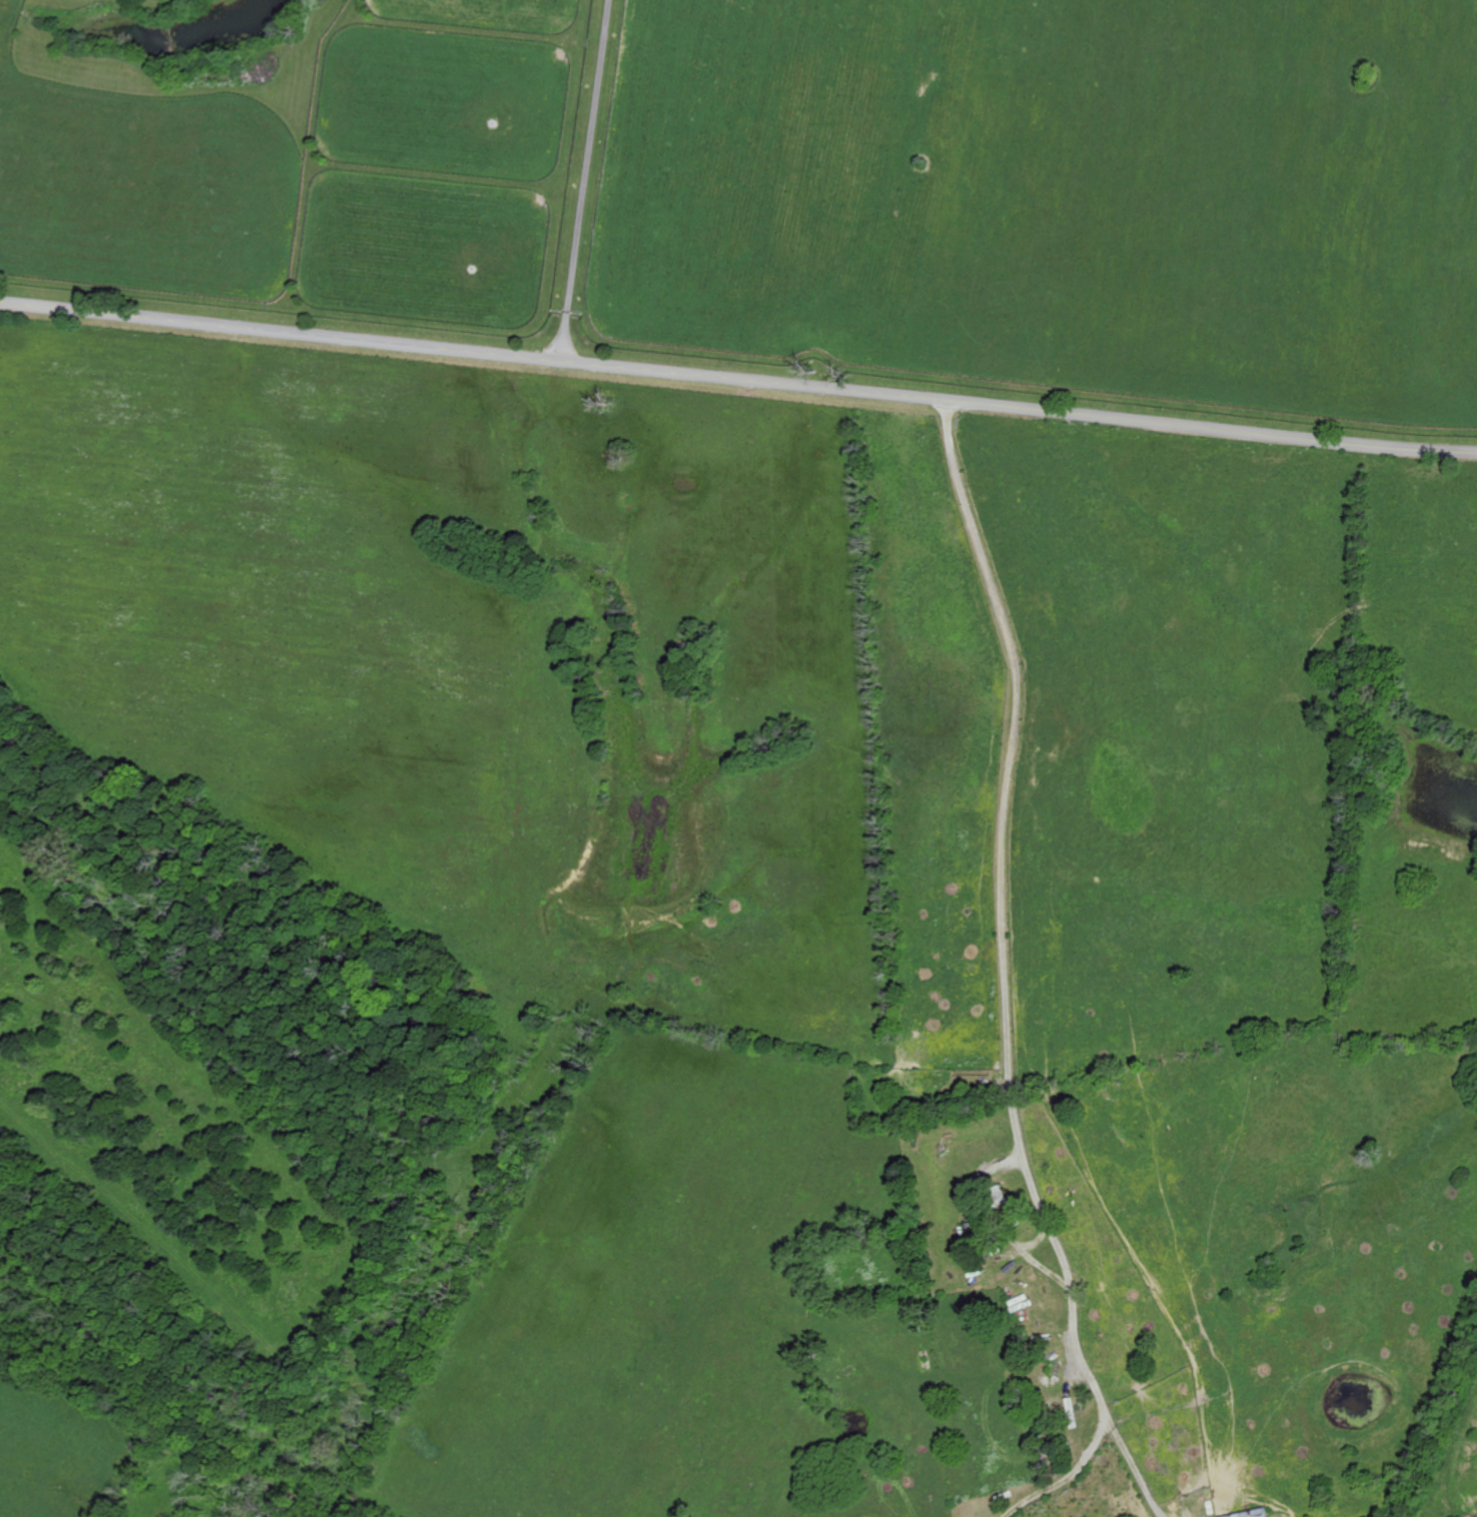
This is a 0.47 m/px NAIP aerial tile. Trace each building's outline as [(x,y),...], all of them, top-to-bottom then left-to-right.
[(964,1228),(963,1222),(973,1220),(974,1226),(964,1228)] [(1277,1509),(1229,1515),(1229,1516),(1278,1516),(1277,1509)]
